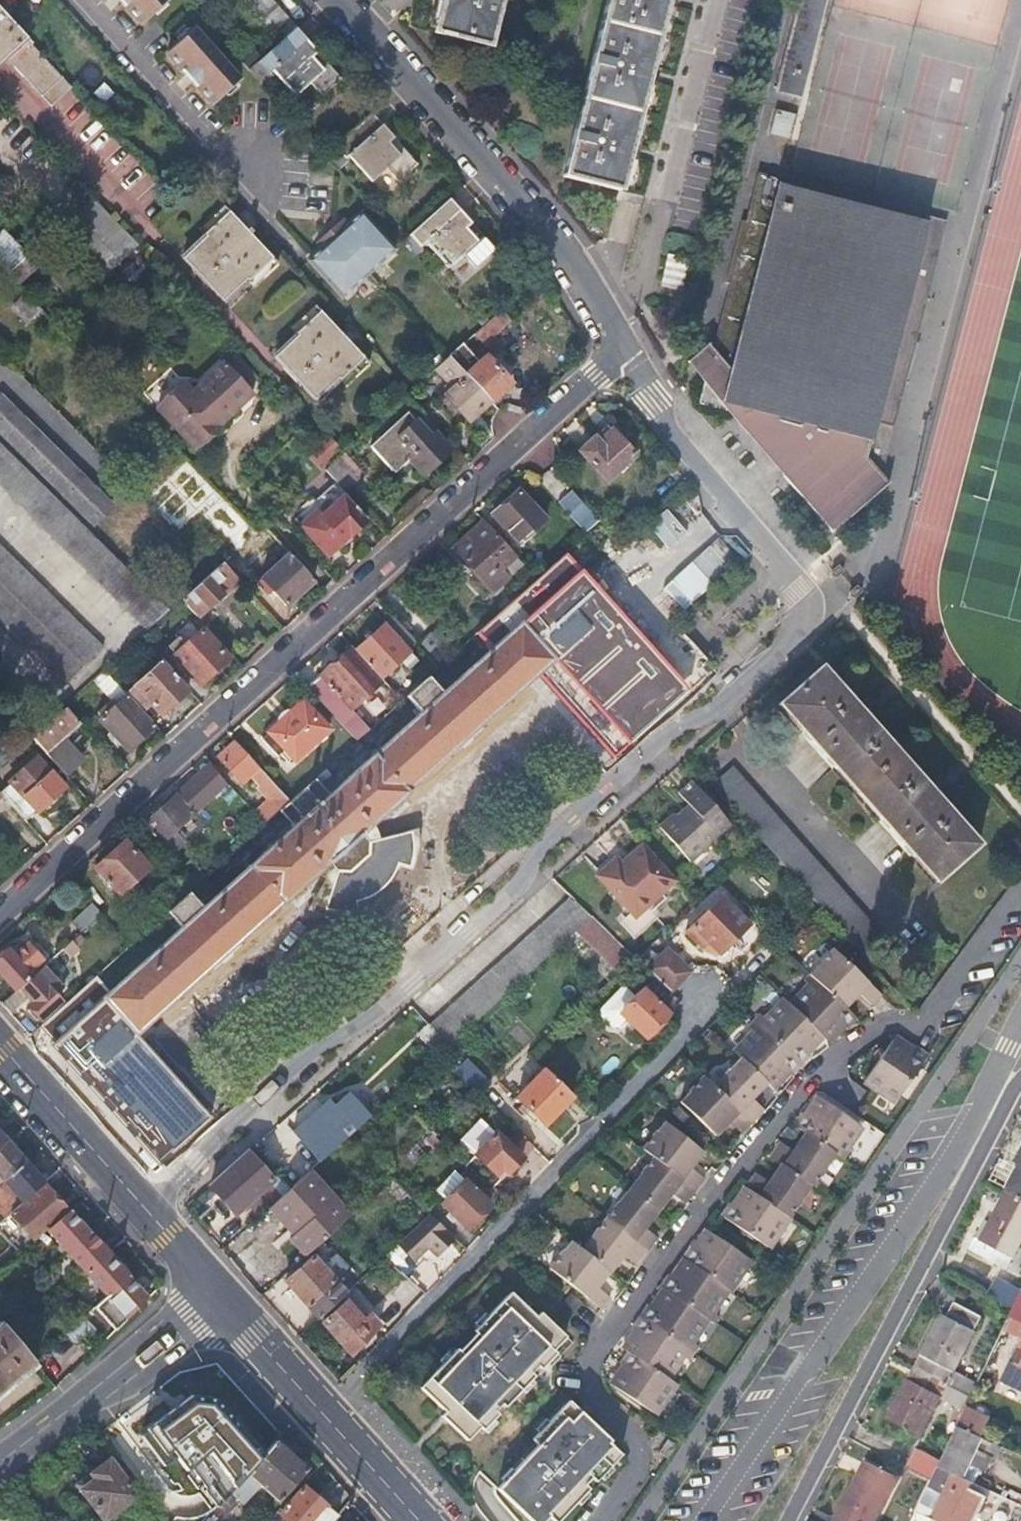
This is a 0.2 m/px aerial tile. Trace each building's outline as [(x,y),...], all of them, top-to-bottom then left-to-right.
[(164,3),(161,0),(115,0),(139,26),(164,3)] [(264,0),(237,0),(276,43),(291,30),(264,0)] [(428,32),(484,48),(497,0),(437,0),(428,32)] [(666,0),(604,0),(558,177),(618,193),(666,0)] [(822,0),(797,0),(772,98),(795,104),(822,0)] [(795,104),(801,105),(826,0),(822,0),(795,104)] [(3,57),(22,37),(0,14),(0,60),(3,57)] [(336,80),(291,30),(276,43),(321,94),(336,80)] [(209,105),(234,82),(190,33),(164,56),(209,105)] [(69,87),(22,37),(3,57),(48,106),(69,87)] [(321,94),(276,43),(255,63),(245,71),(258,85),(268,77),(265,74),(269,71),(292,96),(307,84),(318,96),(321,94)] [(412,164),(368,115),(352,129),(396,178),(412,164)] [(772,115),(765,138),(786,145),(793,122),(772,115)] [(396,178),(352,129),(322,156),(333,168),(342,160),(340,158),(343,156),(366,181),(381,168),(393,182),(396,178)] [(696,386),(691,403),(703,407),(705,400),(743,411),(864,443),(865,441),(861,439),(863,432),(865,423),(885,428),(910,340),(932,255),(933,251),(913,246),(917,229),(921,230),(921,228),(858,210),(762,184),(762,180),(753,177),(746,199),(750,201),(744,223),(735,220),(720,278),(729,280),(711,349),(702,380),(698,379),(696,386)] [(135,242),(93,197),(56,232),(98,276),(135,242)] [(489,248),(444,199),(428,214),(473,265),(489,248)] [(38,211),(35,215),(48,228),(51,222),(38,211)] [(303,258),(337,295),(391,247),(358,211),(345,222),(336,230),(331,224),(320,233),(326,239),(317,247),(303,258)] [(473,265),(428,214),(406,233),(399,240),(411,253),(420,245),(418,243),(420,242),(444,267),(458,254),(470,268),(473,265)] [(266,258),(225,215),(181,257),(222,300),(266,258)] [(331,224),(336,230),(345,222),(340,216),(331,224)] [(16,285),(32,269),(20,257),(22,253),(0,231),(0,269),(16,285)] [(312,241),(317,247),(326,239),(320,233),(312,241)] [(681,264),(665,260),(658,287),(675,292),(681,264)] [(29,318),(34,306),(18,298),(12,311),(29,318)] [(511,313),(501,303),(477,326),(472,331),(488,349),(498,341),(490,333),(511,313)] [(358,357),(319,314),(274,356),(314,399),(358,357)] [(83,330),(72,343),(81,352),(93,338),(83,330)] [(446,353),(486,398),(506,380),(482,353),(475,359),(467,349),(463,353),(456,345),(446,353)] [(678,366),(696,386),(698,379),(702,380),(711,349),(700,348),(678,366)] [(231,353),(221,362),(245,387),(255,378),(231,353)] [(465,419),(486,398),(446,353),(436,362),(453,381),(440,393),(465,419)] [(250,393),(245,387),(221,362),(221,361),(189,390),(182,382),(154,407),(191,447),(250,393)] [(0,396),(0,436),(89,522),(109,502),(0,396)] [(865,441),(864,443),(743,411),(705,400),(703,407),(718,411),(722,409),(776,469),(773,472),(824,529),(867,493),(883,480),(881,478),(874,469),(879,447),(882,437),(863,432),(861,439),(865,441)] [(428,435),(404,411),(369,445),(392,471),(406,459),(420,473),(447,447),(432,431),(428,435)] [(592,434),(578,447),(605,477),(632,451),(611,426),(596,439),(592,434)] [(334,449),(322,436),(309,450),(321,462),(334,449)] [(167,609),(0,448),(0,486),(146,628),(167,609)] [(360,470),(341,451),(340,452),(323,468),(342,488),(360,470)] [(596,518),(569,487),(555,499),(582,529),(596,518)] [(544,518),(516,488),(491,512),(516,542),(544,518)] [(363,520),(339,494),(316,517),(312,513),(299,526),(326,554),(363,520)] [(513,554),(482,519),(450,547),(488,589),(505,573),(499,566),(513,554)] [(0,545),(0,622),(63,684),(102,644),(0,545)] [(283,603),(311,577),(286,550),(259,577),(283,603)] [(519,561),(513,554),(499,566),(505,573),(519,561)] [(226,577),(231,571),(221,561),(213,568),(180,598),(195,615),(231,582),(226,577)] [(514,616),(519,623),(551,658),(573,683),(615,645),(555,581),(514,616)] [(414,640),(389,613),(352,647),(381,678),(399,660),(406,667),(414,659),(405,648),(414,640)] [(373,894),(389,881),(395,872),(397,864),(408,866),(411,847),(409,830),(376,840),(368,843),(361,834),(371,824),(406,793),(404,790),(551,658),(519,623),(441,693),(426,676),(423,678),(415,686),(404,696),(419,713),(336,787),(322,770),(290,800),(268,819),(282,835),(199,909),(185,894),(166,910),(181,927),(108,992),(102,997),(135,1032),(281,902),(284,903),(317,872),(329,861),(335,868),(323,908),(335,911),(346,910),(356,908),(355,901),(360,900),(366,898),(373,894)] [(226,655),(200,627),(172,654),(197,681),(226,655)] [(435,627),(419,642),(435,660),(451,646),(435,627)] [(352,647),(350,644),(306,684),(355,740),(367,729),(350,709),(381,678),(352,647)] [(119,668),(112,659),(103,668),(112,677),(119,668)] [(187,687),(160,659),(134,684),(159,712),(187,687)] [(822,666),(778,704),(938,881),(981,842),(822,666)] [(112,677),(103,668),(90,680),(108,699),(110,696),(115,701),(125,691),(112,677)] [(419,674),(411,682),(415,686),(423,678),(419,674)] [(408,679),(394,693),(400,700),(404,696),(415,686),(411,682),(408,679)] [(125,749),(154,722),(125,691),(115,701),(110,696),(108,699),(96,710),(100,716),(97,718),(125,749)] [(326,727),(301,700),(268,730),(294,758),(326,727)] [(64,706),(30,737),(64,774),(80,758),(60,736),(77,720),(64,706)] [(272,781),(234,739),(217,754),(241,780),(251,771),(266,787),(272,781)] [(4,798),(12,806),(24,819),(32,811),(35,812),(62,786),(34,756),(7,782),(7,784),(0,790),(0,793),(4,798)] [(229,783),(210,761),(197,774),(215,795),(229,783)] [(819,905),(865,955),(887,935),(778,816),(732,765),(711,784),(759,837),(813,898),(819,905)] [(287,797),(278,787),(254,811),(262,820),(287,797)] [(668,815),(657,826),(689,860),(728,824),(697,789),(684,801),(688,806),(679,814),(668,815)] [(176,792),(142,823),(167,852),(173,847),(169,845),(172,842),(167,836),(193,811),(176,792)] [(368,843),(376,840),(371,824),(361,834),(368,843)] [(411,847),(408,866),(411,866),(415,850),(416,828),(409,830),(411,847)] [(674,876),(640,839),(619,860),(613,854),(594,871),(634,915),(674,876)] [(95,867),(118,895),(145,871),(141,868),(146,863),(123,840),(95,867)] [(335,911),(323,908),(335,868),(329,861),(317,872),(324,878),(308,909),(321,913),(331,915),(339,914),(345,914),(349,913),(357,911),(356,908),(346,910),(335,911)] [(382,909),(403,891),(389,881),(373,894),(382,909)] [(409,937),(427,920),(415,907),(420,902),(406,889),(403,891),(382,909),(378,914),(391,929),(397,924),(409,937)] [(592,915),(571,894),(429,1022),(449,1043),(574,931),(592,915)] [(747,923),(719,895),(683,932),(699,948),(705,942),(717,954),(718,953),(747,923)] [(76,927),(97,908),(88,898),(69,918),(76,927)] [(611,934),(592,915),(574,931),(594,951),(611,934)] [(71,938),(61,947),(69,955),(78,947),(71,938)] [(33,972),(41,965),(46,961),(27,940),(12,953),(7,947),(0,953),(0,974),(14,989),(33,972)] [(634,955),(618,940),(600,956),(615,972),(624,964),(634,955)] [(812,964),(813,966),(838,993),(856,976),(859,978),(865,972),(836,940),(825,950),(823,947),(817,953),(821,956),(812,964)] [(654,975),(671,991),(692,969),(667,945),(646,967),(654,975)] [(679,999),(674,994),(671,991),(654,975),(646,967),(637,958),(634,955),(624,964),(644,984),(633,996),(618,1012),(627,1020),(643,1036),(667,1012),(679,999)] [(41,965),(33,972),(14,989),(0,1001),(0,1004),(7,1012),(27,994),(31,999),(27,1003),(29,1006),(27,1008),(36,1017),(38,1015),(40,1018),(59,1002),(50,992),(58,985),(41,965)] [(786,989),(791,994),(817,1021),(822,1016),(819,1013),(839,994),(838,993),(813,966),(805,975),(801,971),(795,978),(796,979),(786,989)] [(135,1032),(102,997),(108,992),(95,975),(37,1029),(163,1171),(214,1124),(135,1032)] [(618,1012),(633,996),(622,985),(599,1010),(599,1017),(611,1029),(618,1029),(627,1020),(618,1012)] [(777,1008),(769,1016),(794,1043),(811,1028),(814,1031),(820,1025),(817,1021),(791,994),(783,1001),(781,999),(774,1005),(777,1008)] [(741,1038),(745,1042),(771,1070),(775,1066),(774,1062),(794,1043),(769,1016),(760,1024),(756,1022),(751,1027),(750,1030),(741,1038)] [(910,1038),(881,1079),(913,1100),(944,1056),(932,1047),(928,1052),(910,1038)] [(730,1060),(722,1066),(762,1111),(770,1103),(755,1086),(771,1070),(745,1042),(736,1049),(735,1047),(726,1055),(730,1060)] [(469,1092),(486,1077),(467,1056),(450,1071),(469,1092)] [(762,1111),(722,1066),(714,1074),(710,1070),(694,1087),(720,1115),(736,1102),(753,1119),(762,1111)] [(542,1123),(570,1093),(543,1067),(514,1096),(542,1123)] [(349,1090),(345,1095),(365,1118),(371,1113),(349,1090)] [(365,1118),(345,1095),(335,1103),(355,1127),(365,1118)] [(355,1127),(335,1103),(329,1096),(293,1130),(319,1159),(347,1134),(355,1127)] [(815,1133),(837,1149),(848,1157),(858,1142),(856,1139),(873,1113),(851,1098),(837,1118),(822,1107),(807,1127),(815,1133)] [(660,1125),(651,1134),(680,1160),(696,1143),(699,1146),(704,1139),(672,1110),(665,1117),(662,1115),(657,1122),(660,1125)] [(489,1189),(531,1145),(496,1111),(490,1118),(507,1134),(502,1140),(479,1118),(458,1140),(472,1155),(464,1165),(466,1167),(489,1189)] [(439,1142),(426,1130),(421,1137),(432,1148),(439,1142)] [(820,1175),(837,1149),(815,1133),(800,1152),(785,1142),(770,1161),(780,1168),(802,1185),(812,1192),(821,1177),(820,1175)] [(639,1154),(632,1162),(675,1202),(682,1194),(665,1176),(680,1160),(651,1134),(644,1142),(642,1141),(635,1149),(639,1154)] [(0,1143),(0,1180),(22,1160),(4,1139),(0,1143)] [(271,1177),(246,1150),(209,1183),(234,1212),(254,1193),(259,1198),(246,1211),(251,1220),(267,1206),(273,1200),(280,1194),(270,1181),(271,1177)] [(2,1215),(39,1182),(41,1181),(22,1160),(0,1180),(0,1212),(2,1215)] [(1005,1191),(1020,1199),(1020,1160),(1005,1191)] [(614,1173),(605,1184),(635,1211),(649,1194),(667,1211),(675,1202),(632,1162),(624,1170),(619,1166),(614,1171),(614,1173)] [(466,1227),(496,1196),(489,1189),(466,1167),(458,1176),(462,1180),(439,1203),(466,1227)] [(784,1211),(802,1185),(780,1168),(766,1189),(749,1177),(736,1197),(747,1206),(777,1228),(785,1214),(784,1211)] [(348,1214),(308,1169),(280,1194),(273,1200),(297,1227),(291,1233),(286,1237),(303,1255),(319,1240),(348,1214)] [(15,1253),(43,1229),(64,1210),(39,1182),(2,1215),(0,1217),(0,1235),(15,1253)] [(592,1200),(583,1210),(612,1236),(628,1219),(632,1221),(637,1214),(635,1211),(605,1184),(597,1193),(594,1191),(590,1197),(592,1200)] [(1005,1191),(980,1240),(974,1237),(969,1248),(1006,1268),(1020,1238),(1020,1199),(1005,1191)] [(297,1227),(273,1200),(267,1206),(291,1233),(297,1227)] [(772,1238),(777,1228),(747,1206),(735,1223),(714,1210),(708,1218),(755,1253),(762,1244),(768,1248),(773,1239),(772,1238)] [(43,1229),(62,1251),(86,1229),(67,1208),(64,1210),(43,1229)] [(567,1224),(559,1233),(592,1263),(597,1258),(595,1254),(612,1236),(583,1210),(575,1218),(572,1216),(566,1221),(567,1224)] [(436,1255),(453,1237),(429,1214),(398,1242),(414,1257),(427,1247),(436,1255)] [(749,1261),(755,1253),(708,1218),(701,1227),(720,1242),(707,1260),(708,1261),(738,1283),(746,1273),(749,1274),(754,1266),(749,1261)] [(86,1229),(62,1251),(82,1273),(106,1251),(86,1229)] [(547,1249),(538,1258),(567,1285),(583,1267),(587,1270),(592,1263),(559,1233),(551,1242),(548,1241),(544,1246),(547,1249)] [(280,1276),(316,1318),(357,1280),(351,1273),(339,1284),(313,1255),(324,1245),(319,1240),(303,1255),(280,1276)] [(82,1273),(103,1297),(127,1275),(106,1251),(82,1273)] [(567,1285),(538,1258),(530,1268),(526,1265),(521,1270),(522,1272),(511,1282),(547,1313),(551,1308),(549,1304),(567,1285)] [(740,1284),(738,1283),(708,1261),(694,1280),(691,1279),(686,1286),(720,1312),(727,1303),(731,1305),(736,1297),(733,1295),(740,1284)] [(1018,1293),(1020,1285),(999,1274),(991,1287),(1014,1300),(1018,1293)] [(112,1330),(123,1319),(140,1303),(146,1296),(127,1275),(103,1297),(91,1307),(112,1330)] [(713,1323),(720,1312),(686,1286),(681,1291),(683,1293),(669,1314),(696,1335),(700,1337),(707,1328),(712,1329),(715,1325),(713,1323)] [(1018,1293),(1014,1300),(1011,1307),(1007,1316),(1020,1323),(1020,1294),(1018,1293)] [(344,1300),(320,1322),(350,1354),(381,1327),(369,1313),(363,1320),(344,1300)] [(689,1344),(696,1335),(669,1314),(665,1312),(651,1330),(648,1328),(643,1336),(644,1337),(679,1362),(685,1353),(688,1354),(693,1346),(689,1344)] [(913,1366),(969,1395),(974,1383),(951,1371),(973,1329),(941,1313),(913,1366)] [(1007,1316),(1000,1329),(1020,1340),(1020,1323),(1007,1316)] [(421,1385),(412,1393),(438,1418),(434,1423),(463,1451),(501,1412),(498,1408),(503,1400),(508,1403),(539,1371),(528,1360),(532,1355),(497,1320),(486,1333),(478,1325),(421,1385)] [(35,1365),(32,1361),(13,1337),(0,1323),(0,1394),(35,1365)] [(680,1364),(679,1362),(644,1337),(640,1344),(642,1346),(628,1366),(659,1389),(667,1379),(670,1382),(674,1376),(673,1373),(680,1364)] [(1003,1376),(1020,1384),(1020,1344),(1018,1342),(1003,1376)] [(651,1400),(659,1389),(628,1366),(612,1386),(609,1386),(605,1392),(640,1418),(647,1408),(649,1410),(654,1402),(651,1400)] [(950,1434),(955,1426),(969,1395),(913,1366),(885,1419),(917,1435),(938,1396),(952,1403),(939,1428),(950,1434)] [(956,1422),(979,1434),(988,1416),(965,1405),(956,1422)] [(491,1497),(520,1517),(517,1520),(566,1520),(580,1501),(576,1497),(581,1489),(586,1493),(612,1457),(600,1447),(603,1441),(562,1412),(553,1425),(544,1420),(491,1497)] [(961,1477),(979,1437),(955,1426),(950,1434),(938,1462),(936,1466),(961,1477)] [(663,1454),(672,1441),(664,1435),(655,1447),(663,1454)] [(305,1472),(274,1442),(253,1465),(244,1475),(226,1493),(228,1495),(239,1505),(250,1493),(257,1486),(277,1503),(302,1474),(305,1472)] [(163,1450),(145,1466),(155,1477),(174,1461),(163,1450)] [(929,1481),(936,1466),(938,1462),(915,1450),(906,1469),(929,1481)] [(143,1489),(119,1457),(111,1462),(107,1458),(87,1475),(90,1479),(78,1489),(101,1520),(143,1489)] [(832,1520),(873,1520),(895,1478),(863,1460),(832,1520)] [(970,1481),(961,1477),(936,1466),(929,1481),(926,1487),(941,1495),(934,1509),(919,1502),(914,1511),(929,1518),(936,1520),(973,1520),(984,1496),(967,1488),(970,1481)] [(304,1486),(277,1517),(282,1520),(333,1520),(336,1517),(304,1486)]
